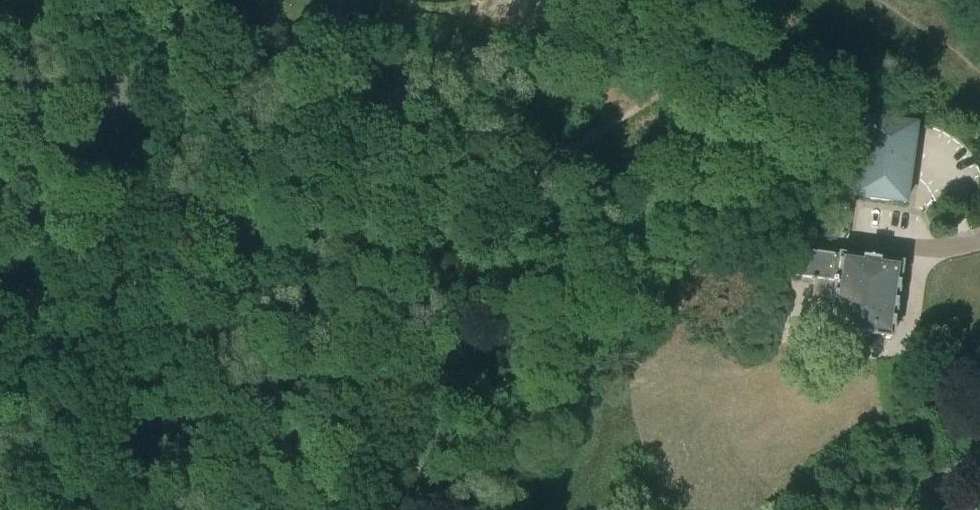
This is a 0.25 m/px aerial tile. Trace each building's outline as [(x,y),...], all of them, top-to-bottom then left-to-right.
[(908,171),(915,124),(896,121),(897,121),(883,119),(864,117),(861,138),(853,137),(846,147),(840,191),(853,193),(853,196),(869,199),(887,202),(887,201),(903,204),(906,189),(909,171),(908,171)] [(812,302),(813,306),(811,321),(815,326),(891,337),(901,262),(839,254),(839,255),(789,249),(785,277),(815,281),(812,302)]
